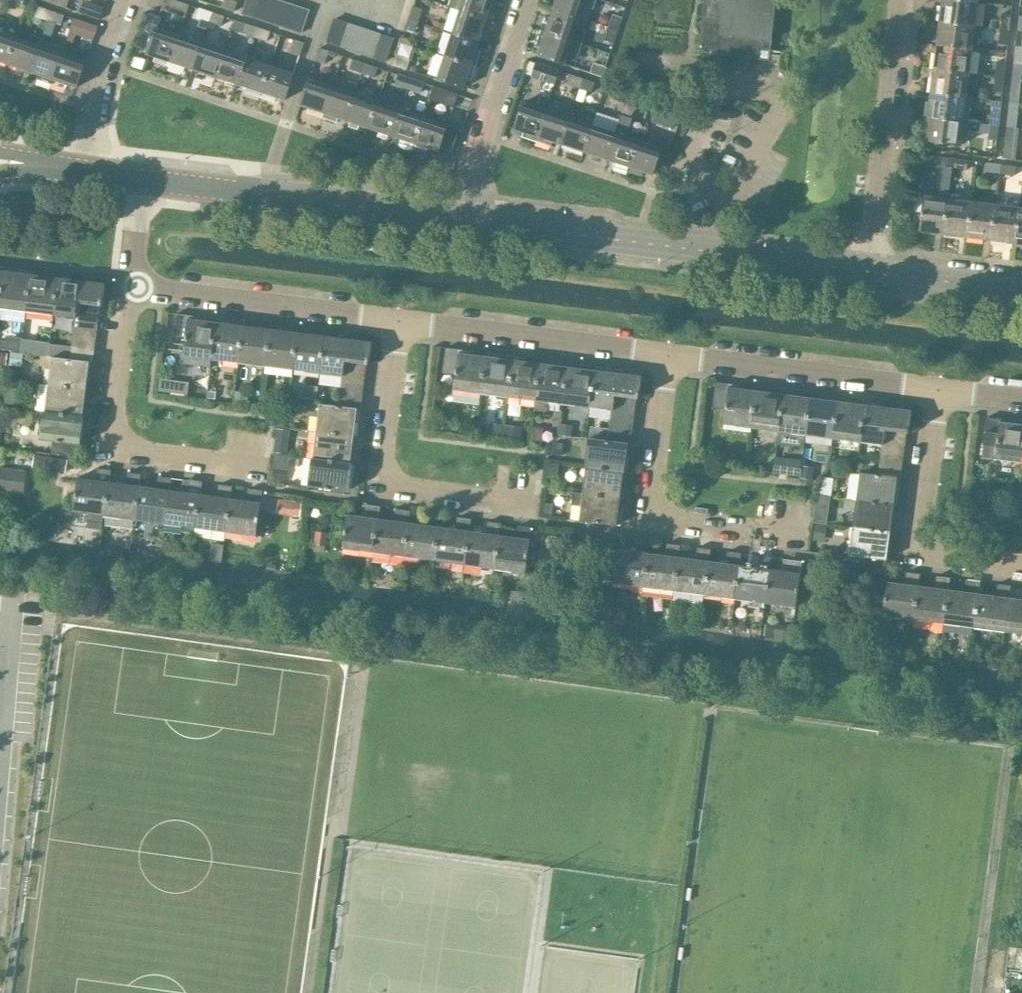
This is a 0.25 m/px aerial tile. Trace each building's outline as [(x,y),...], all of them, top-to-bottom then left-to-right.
[(2,5),(15,9),(18,0),(4,0),(2,5)] [(76,11),(100,19),(104,6),(86,0),(80,0),(76,11)] [(160,9),(184,17),(188,4),(176,0),(163,0),(160,9)] [(234,11),(237,2),(232,0),(224,0),(221,7),(234,11)] [(260,0),(245,0),(241,12),(254,17),(260,0)] [(266,20),(273,0),(260,0),(254,17),(266,20)] [(280,0),(273,0),(266,20),(277,24),(284,2),(280,0)] [(459,10),(485,18),(491,0),(450,0),(448,6),(459,10)] [(553,8),(589,20),(593,7),(595,0),(556,0),(553,8)] [(697,51),(758,58),(760,48),(769,49),(775,0),(703,0),(697,51)] [(938,20),(973,24),(976,0),(974,0),(941,0),(938,20)] [(296,6),(284,2),(277,24),(289,28),(296,6)] [(48,20),(51,11),(39,6),(36,16),(48,20)] [(308,10),(296,6),(289,28),(301,32),(308,10)] [(413,6),(409,18),(419,21),(423,9),(413,6)] [(208,21),(211,12),(199,8),(196,17),(208,21)] [(546,14),(541,29),(583,44),(583,43),(582,43),(589,20),(553,8),(550,16),(546,14)] [(459,10),(452,32),(477,40),(485,18),(459,10)] [(64,15),(51,11),(48,20),(60,25),(64,15)] [(225,16),(211,12),(208,21),(222,26),(225,16)] [(147,13),(136,46),(147,50),(146,54),(154,57),(153,61),(168,66),(178,35),(156,27),(160,17),(147,13)] [(1002,13),(1000,28),(1010,29),(1012,14),(1002,13)] [(607,17),(604,25),(619,30),(623,17),(613,14),(611,19),(607,17)] [(339,45),(346,22),(334,18),(326,41),(339,45)] [(419,21),(409,18),(405,31),(414,34),(419,21)] [(74,19),(70,32),(67,40),(73,42),(76,34),(93,40),(98,27),(74,19)] [(938,20),(935,44),(970,48),(973,24),(938,20)] [(339,45),(350,49),(358,26),(346,22),(339,45)] [(254,36),(257,27),(245,23),(242,33),(254,36)] [(615,43),(619,30),(604,25),(602,34),(606,35),(604,40),(615,43)] [(369,30),(358,26),(350,49),(361,53),(369,30)] [(271,32),(257,27),(254,36),(268,41),(271,32)] [(1008,44),(1010,29),(1000,28),(999,43),(1008,44)] [(564,63),(567,54),(575,57),(579,55),(583,44),(541,29),(536,44),(541,46),(538,54),(564,63)] [(361,53),(373,57),(381,34),(369,30),(361,53)] [(8,64),(17,38),(0,32),(0,61),(8,64)] [(452,32),(444,55),(474,65),(479,50),(475,49),(477,40),(452,32)] [(28,41),(17,38),(8,64),(31,72),(40,45),(43,37),(31,33),(28,41)] [(393,38),(381,34),(373,57),(385,61),(393,38)] [(185,67),(192,69),(201,42),(178,35),(168,66),(183,72),(185,67)] [(300,55),(304,43),(294,40),(290,52),(300,55)] [(402,40),(397,54),(407,58),(410,47),(407,45),(408,42),(402,40)] [(192,69),(215,77),(224,50),(201,42),(192,69)] [(935,44),(932,68),(967,72),(970,48),(935,44)] [(37,80),(51,85),(62,53),(40,45),(31,72),(39,74),(37,80)] [(319,47),(315,60),(324,63),(328,51),(319,47)] [(215,77),(237,84),(246,58),(224,50),(215,77)] [(86,61),(62,53),(51,85),(67,90),(69,85),(77,87),(86,61)] [(407,58),(397,54),(394,65),(406,69),(410,59),(407,58)] [(1012,78),(1021,80),(1021,74),(1021,55),(1014,54),(1012,78)] [(470,79),(474,65),(444,55),(436,78),(463,87),(466,78),(470,79)] [(245,91),(259,96),(269,65),(246,58),(237,84),(246,87),(245,91)] [(362,72),(365,63),(353,59),(350,69),(362,72)] [(558,70),(535,62),(528,60),(524,73),(531,75),(554,82),(558,70)] [(996,60),(995,76),(1004,77),(1006,61),(996,60)] [(593,62),(590,72),(604,77),(607,67),(593,62)] [(378,67),(365,63),(362,72),(375,77),(378,67)] [(293,73),(269,65),(259,96),(274,101),(276,97),(285,100),(293,73)] [(932,68),(929,91),(964,96),(967,72),(932,68)] [(578,87),(581,77),(568,73),(565,83),(578,87)] [(407,88),(410,78),(398,74),(395,84),(407,88)] [(1003,92),(1004,77),(995,76),(993,91),(1003,92)] [(596,82),(581,77),(578,87),(593,92),(596,82)] [(321,117),(331,86),(308,78),(299,105),(308,108),(307,112),(321,117)] [(424,83),(410,78),(407,88),(421,93),(424,83)] [(1012,78),(1009,102),(1019,104),(1021,80),(1012,78)] [(344,90),(331,86),(321,117),(336,122),(338,117),(346,120),(355,94),(358,83),(347,80),(344,90)] [(433,86),(429,98),(452,106),(457,94),(433,86)] [(624,102),(627,93),(615,89),(612,99),(624,102)] [(929,91),(926,115),(961,120),(964,96),(929,91)] [(641,97),(627,93),(624,102),(638,107),(641,97)] [(377,101),(355,94),(346,120),(368,128),(377,101)] [(368,128),(391,135),(403,99),(393,96),(390,105),(377,101),(368,128)] [(399,142),(413,147),(423,116),(411,113),(415,103),(403,99),(391,135),(400,138),(399,142)] [(507,125),(513,127),(522,130),(521,135),(535,140),(546,109),(516,99),(507,125)] [(992,99),(989,123),(999,124),(1002,100),(992,99)] [(1009,102),(1006,125),(1016,127),(1019,104),(1009,102)] [(679,110),(665,105),(658,103),(652,121),(674,128),(679,110)] [(552,140),(560,143),(569,116),(546,109),(535,140),(550,145),(552,140)] [(961,120),(926,115),(923,140),(958,145),(961,120)] [(423,116),(413,147),(427,152),(429,148),(438,151),(447,125),(423,116)] [(560,143),(583,150),(591,124),(569,116),(560,143)] [(615,132),(614,132),(606,158),(613,160),(612,165),(626,170),(637,139),(627,136),(630,126),(618,122),(615,132)] [(997,140),(999,124),(989,123),(988,139),(997,140)] [(583,150),(606,158),(614,132),(591,124),(583,150)] [(1016,127),(1006,125),(1004,143),(1003,157),(1012,159),(1016,127)] [(649,143),(637,139),(626,170),(642,175),(644,170),(652,173),(663,139),(651,135),(649,143)] [(937,165),(951,167),(952,158),(939,156),(937,165)] [(952,158),(951,167),(967,169),(968,160),(952,158)] [(999,173),(1000,164),(985,162),(984,171),(999,173)] [(1016,166),(1000,164),(999,173),(1015,175),(1016,166)] [(942,232),(947,198),(922,195),(922,199),(920,211),(918,229),(942,232)] [(914,198),(912,211),(920,211),(922,199),(914,198)] [(942,232),(966,235),(971,201),(947,198),(942,232)] [(966,235),(991,238),(995,204),(971,201),(966,235)] [(991,238),(1014,241),(1019,207),(995,204),(991,238)] [(0,281),(0,320),(22,322),(24,311),(29,274),(1,271),(0,281)] [(24,311),(51,314),(56,277),(29,274),(24,311)] [(74,317),(73,325),(95,328),(98,305),(100,305),(103,283),(56,277),(51,314),(74,317)] [(210,358),(214,322),(187,318),(187,315),(174,313),(171,335),(184,337),(182,355),(210,358)] [(210,358),(236,362),(241,325),(214,322),(210,358)] [(73,325),(72,337),(94,339),(95,328),(73,325)] [(236,362),(263,365),(268,329),(241,325),(236,362)] [(263,365),(291,369),(295,332),(268,329),(263,365)] [(291,369),(317,372),(322,335),(295,332),(291,369)] [(322,335),(317,372),(340,375),(340,371),(342,361),(365,363),(367,363),(370,341),(322,335)] [(72,337),(70,348),(93,351),(94,339),(72,337)] [(30,353),(31,340),(23,339),(21,350),(21,352),(30,353)] [(50,343),(48,355),(53,356),(53,357),(57,358),(59,344),(50,343)] [(480,392),(485,356),(458,352),(458,349),(445,347),(441,372),(455,373),(453,389),(480,392)] [(70,348),(69,359),(69,360),(88,361),(91,362),(93,351),(70,348)] [(480,392),(507,396),(511,359),(485,356),(480,392)] [(85,388),(88,361),(69,360),(69,359),(57,358),(53,357),(50,357),(47,384),(85,388)] [(507,396),(534,399),(539,362),(511,359),(507,396)] [(364,374),(365,363),(342,361),(340,371),(364,374)] [(534,399),(536,400),(535,410),(547,412),(548,401),(563,403),(567,366),(539,362),(534,399)] [(563,403),(589,406),(593,369),(567,366),(563,403)] [(612,409),(612,406),(613,394),(636,396),(638,396),(641,375),(593,369),(589,406),(612,409)] [(10,370),(9,379),(18,380),(19,371),(10,370)] [(352,372),(340,371),(340,375),(339,382),(352,384),(362,385),(364,374),(352,372)] [(174,380),(161,379),(160,390),(172,392),(174,380)] [(20,382),(8,381),(5,404),(17,405),(20,382)] [(749,426),(753,389),(727,386),(728,383),(715,381),(712,406),(724,408),(723,423),(749,426)] [(361,397),(362,385),(339,382),(338,394),(361,397)] [(47,384),(44,412),(82,416),(85,388),(47,384)] [(294,396),(301,397),(302,385),(296,384),(294,396)] [(749,426),(777,429),(782,393),(753,389),(749,426)] [(209,390),(208,399),(216,400),(218,391),(209,390)] [(248,393),(236,391),(235,402),(247,404),(248,393)] [(777,429),(805,433),(809,396),(782,393),(777,429)] [(338,394),(336,405),(356,407),(359,408),(361,397),(338,394)] [(634,409),(636,396),(613,394),(612,406),(634,409)] [(805,433),(832,436),(836,400),(809,396),(805,433)] [(832,436),(858,440),(863,403),(836,400),(832,436)] [(320,403),(317,430),(353,435),(356,407),(336,405),(320,403)] [(880,443),(880,440),(882,429),(906,431),(908,432),(910,409),(863,403),(858,440),(880,443)] [(612,409),(611,416),(633,418),(634,409),(612,406),(612,409)] [(78,443),(82,416),(44,412),(41,439),(52,440),(51,452),(81,455),(82,444),(78,443)] [(1021,455),(1021,422),(999,419),(999,416),(986,415),(980,456),(1021,461),(1021,455)] [(611,416),(609,429),(632,431),(633,418),(611,416)] [(503,424),(490,423),(488,435),(501,436),(503,424)] [(523,427),(505,425),(503,438),(521,440),(523,427)] [(544,427),(533,425),(531,438),(542,439),(544,427)] [(562,425),(562,433),(570,434),(571,426),(562,425)] [(608,439),(627,442),(630,442),(632,431),(609,429),(608,439)] [(904,443),(906,431),(882,429),(880,440),(904,443)] [(317,430),(314,457),(350,461),(353,435),(317,430)] [(624,470),(627,442),(608,439),(589,437),(585,465),(624,470)] [(880,443),(879,452),(903,454),(904,443),(880,440),(880,443)] [(563,443),(554,441),(552,454),(561,456),(563,443)] [(288,445),(275,443),(274,452),(287,453),(288,445)] [(879,452),(877,463),(901,466),(903,454),(879,452)] [(68,459),(35,454),(32,467),(66,473),(68,459)] [(788,458),(776,456),(774,472),(787,473),(788,458)] [(346,489),(350,461),(314,457),(310,485),(346,489)] [(557,482),(559,464),(548,463),(547,481),(557,482)] [(877,463),(876,474),(897,477),(900,477),(901,466),(877,463)] [(585,465),(582,492),(620,497),(624,470),(585,465)] [(800,477),(813,479),(814,468),(802,466),(800,477)] [(1,467),(0,471),(0,490),(24,494),(27,470),(1,467)] [(104,514),(109,479),(110,469),(98,467),(97,478),(78,475),(74,510),(104,514)] [(287,470),(274,468),(272,480),(286,482),(287,470)] [(104,514),(134,518),(140,483),(139,483),(141,473),(127,471),(125,481),(109,479),(104,514)] [(857,472),(854,499),(893,504),(897,477),(876,474),(857,472)] [(134,518),(164,522),(169,487),(170,487),(171,477),(158,475),(157,486),(140,483),(134,518)] [(164,522),(194,526),(200,491),(201,481),(190,480),(189,490),(170,487),(169,487),(164,522)] [(194,526),(225,530),(230,495),(230,496),(232,485),(218,483),(217,494),(200,491),(194,526)] [(247,498),(230,496),(230,495),(225,530),(257,535),(263,489),(249,487),(247,498)] [(617,524),(620,497),(582,492),(572,491),(571,504),(580,505),(578,519),(617,524)] [(828,508),(830,496),(817,495),(815,505),(815,506),(828,508)] [(854,499),(851,527),(890,532),(893,504),(854,499)] [(278,501),(277,513),(301,516),(302,504),(278,501)] [(553,503),(544,502),(543,513),(551,514),(553,503)] [(378,517),(380,505),(365,503),(364,515),(347,513),(342,546),(373,550),(378,517)] [(373,550),(404,555),(409,521),(411,509),(397,507),(395,519),(378,517),(373,550)] [(425,523),(409,521),(404,555),(435,559),(440,525),(441,514),(427,511),(425,523)] [(435,559),(463,563),(469,529),(470,517),(457,516),(456,528),(440,525),(435,559)] [(463,563),(495,567),(500,533),(502,521),(488,520),(487,532),(469,529),(463,563)] [(827,524),(815,523),(813,539),(825,541),(827,524)] [(500,533),(495,567),(526,572),(532,526),(518,524),(516,536),(500,533)] [(890,532),(851,527),(847,553),(886,558),(890,532)] [(325,545),(326,533),(317,532),(315,544),(325,545)] [(613,582),(644,586),(648,553),(650,540),(636,538),(634,551),(617,548),(613,582)] [(644,586),(675,590),(679,557),(681,544),(666,543),(665,555),(648,553),(644,586)] [(675,590),(704,593),(709,560),(710,548),(697,547),(696,559),(679,557),(675,590)] [(704,593),(733,597),(738,564),(740,552),(727,550),(725,563),(709,560),(704,593)] [(733,597),(765,601),(769,568),(770,556),(758,554),(756,567),(738,564),(733,597)] [(786,570),(769,568),(765,601),(796,605),(802,559),(787,558),(786,570)] [(918,586),(919,574),(906,572),(904,584),(887,582),(883,616),(913,619),(918,586)] [(944,623),(948,590),(950,578),(935,576),(934,588),(918,586),(913,619),(944,623)] [(944,623),(975,627),(979,594),(980,582),(967,580),(966,592),(948,590),(944,623)] [(975,627),(1004,631),(1008,597),(1010,586),(998,584),(996,596),(979,594),(975,627)] [(570,590),(561,593),(563,600),(573,597),(570,590)] [(1008,597),(1004,631),(1021,633),(1021,599),(1008,597)] [(767,623),(765,638),(791,641),(793,626),(767,623)]
